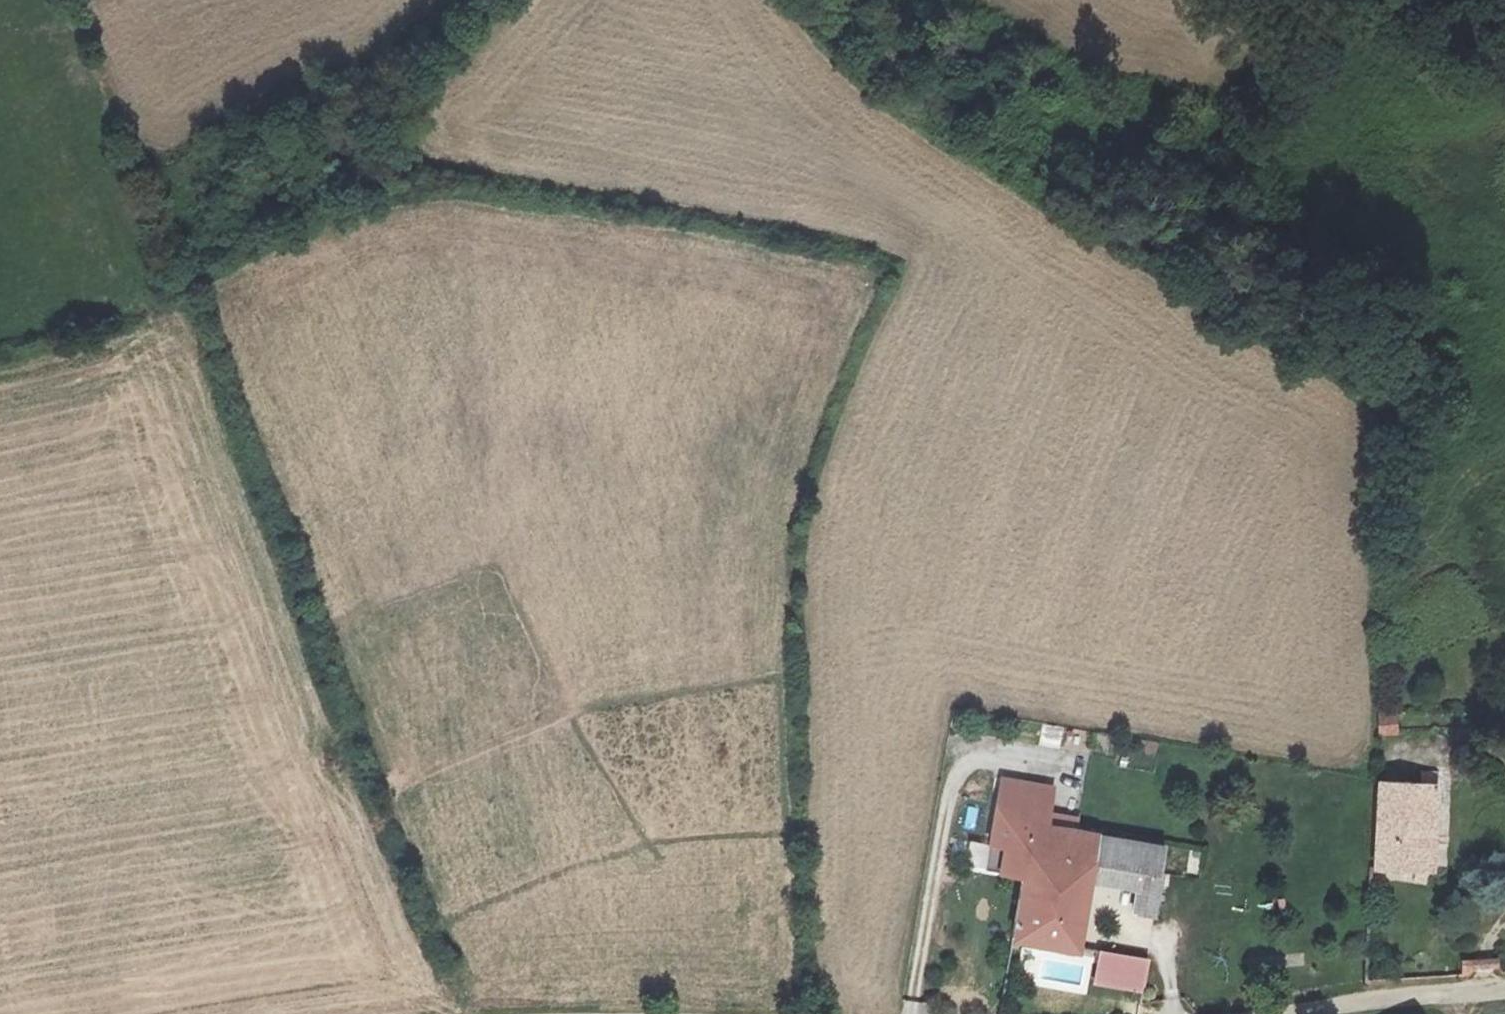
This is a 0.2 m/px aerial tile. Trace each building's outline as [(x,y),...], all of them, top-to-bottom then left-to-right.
[(1399,735),(1397,708),(1376,709),(1378,736),(1399,735)] [(1041,727),(1039,746),(1062,748),(1064,728),(1041,727)] [(1422,783),(1379,783),(1374,869),(1433,871),(1441,774),(1424,774),(1422,783)] [(1003,874),(1027,881),(1017,939),(1078,947),(1089,882),(1096,836),(1048,826),(1054,788),(1003,778),(992,845),(1008,849),(1003,874)] [(1089,882),(1138,892),(1133,912),(1158,918),(1164,886),(1156,885),(1165,848),(1096,836),(1089,882)] [(1143,993),(1149,962),(1101,951),(1094,982),(1143,993)] [(1500,971),(1499,957),(1469,959),(1470,974),(1500,971)]
